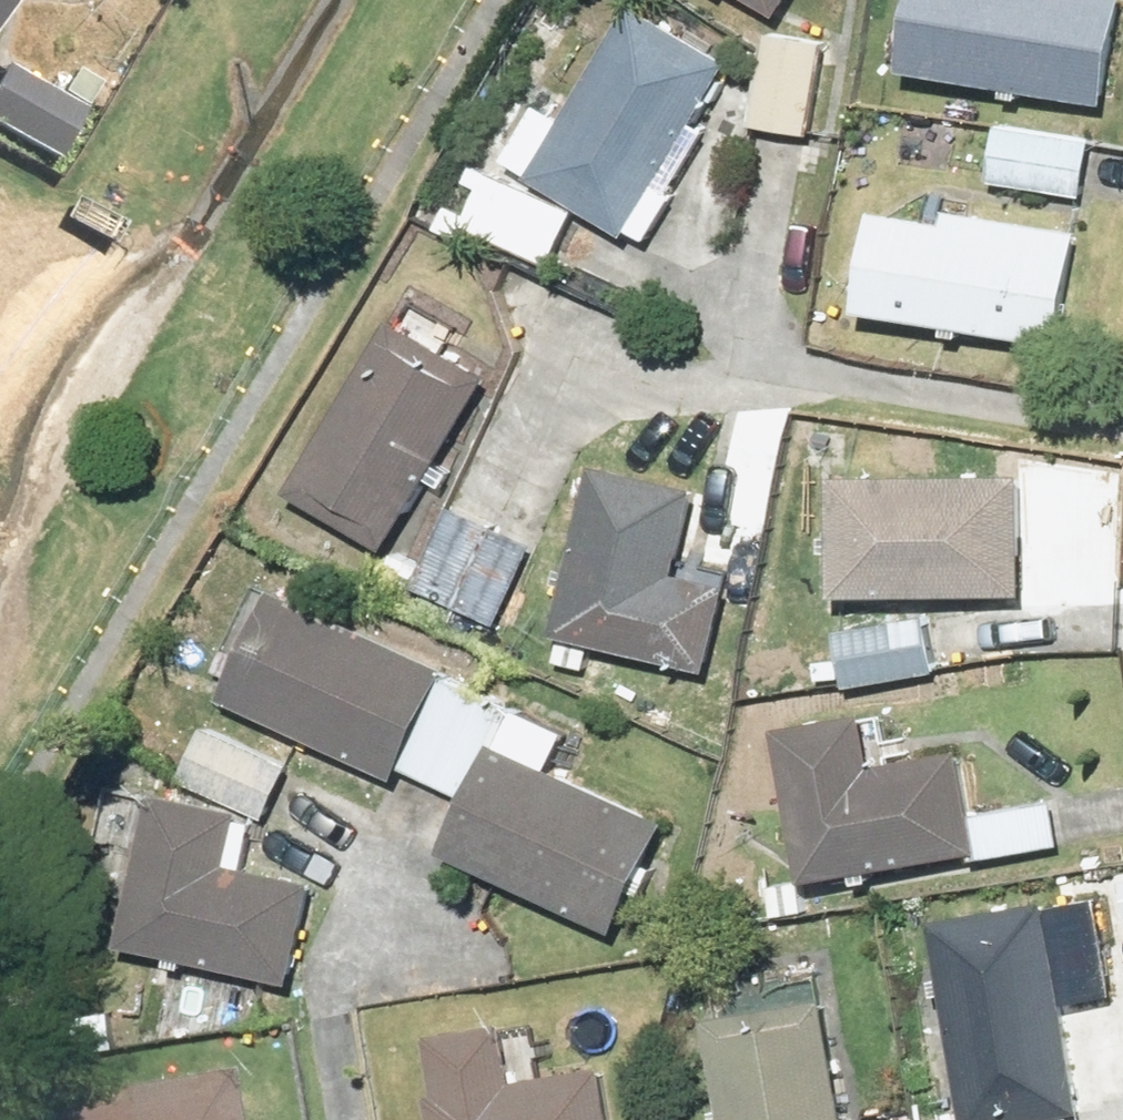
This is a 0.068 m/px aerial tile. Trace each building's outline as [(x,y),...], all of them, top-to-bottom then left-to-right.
[(719,40),(643,0),(617,0),(527,174),(624,224),(719,40)] [(887,47),(1101,88),(1118,0),(896,0),(887,47)] [(808,119),(823,32),(757,21),(742,108),(808,119)] [(38,145),(65,100),(0,60),(0,122),(38,145)] [(1089,127),(984,110),(975,168),(1080,185),(1089,127)] [(563,201),(477,159),(451,213),(537,255),(563,201)] [(1068,223),(862,197),(850,296),(1056,322),(1068,223)] [(482,349),(395,294),(284,474),(371,529),(482,349)] [(690,474),(587,451),(544,646),(576,653),(581,629),(699,656),(723,545),(677,535),(690,474)] [(1014,464),(828,462),(826,572),(1013,575),(1014,464)] [(443,489),(415,552),(381,537),(368,568),(401,583),(407,571),(494,610),(531,528),(443,489)] [(274,572),(222,680),(387,760),(439,653),(274,572)] [(913,605),(830,615),(837,671),(920,661),(913,605)] [(860,700),(778,709),(794,860),(967,841),(955,728),(864,738),(860,700)] [(278,755),(196,721),(173,775),(256,809),(278,755)] [(498,744),(451,847),(619,923),(666,821),(498,744)] [(234,805),(146,787),(118,939),(293,971),(311,875),(223,859),(234,805)] [(924,909),(960,1119),(978,1119),(1070,1104),(1034,890),(924,909)] [(700,1008),(718,1119),(828,1119),(807,991),(700,1008)] [(418,1029),(429,1119),(601,1119),(593,1057),(501,1068),(494,1019),(418,1029)] [(206,1062),(21,1094),(26,1119),(217,1119),(206,1062)]
